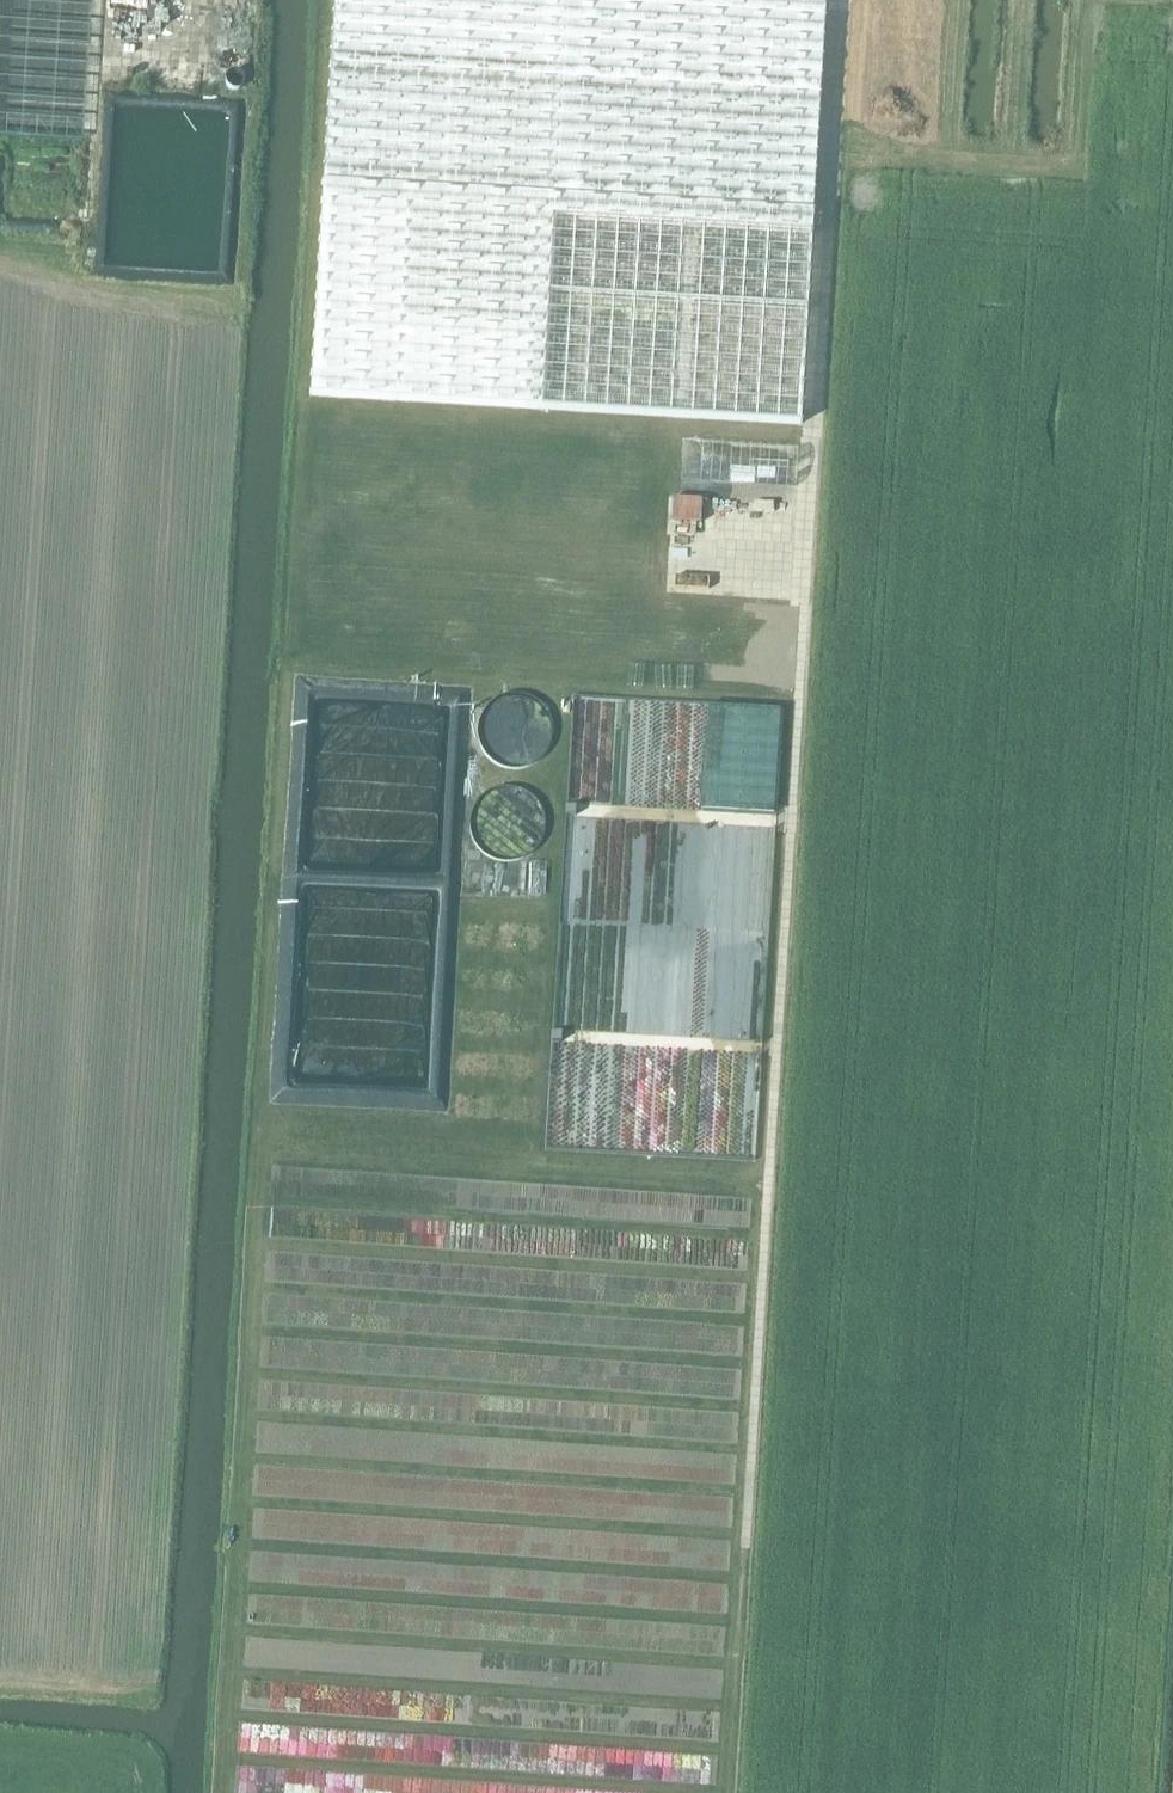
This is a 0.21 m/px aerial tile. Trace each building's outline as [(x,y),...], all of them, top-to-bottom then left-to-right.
[(324,183),(813,209),(826,0),(335,0),(324,181),(324,183)] [(324,183),(312,395),(533,408),(801,424),(813,209),(324,183)]
